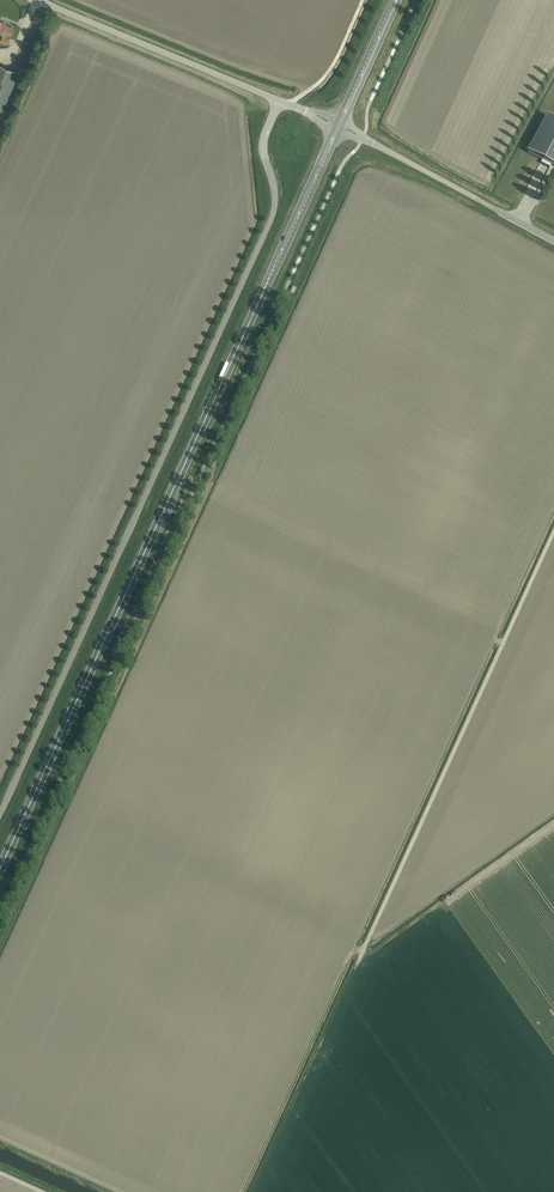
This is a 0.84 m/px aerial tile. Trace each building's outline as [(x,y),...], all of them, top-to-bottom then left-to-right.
[(3,35),(0,41),(7,44),(9,39),(7,38),(9,33),(11,34),(14,29),(5,25),(6,24),(0,21),(0,34),(3,35)] [(18,73),(0,65),(0,117),(18,73)] [(547,115),(527,152),(553,166),(553,118),(547,115)]
